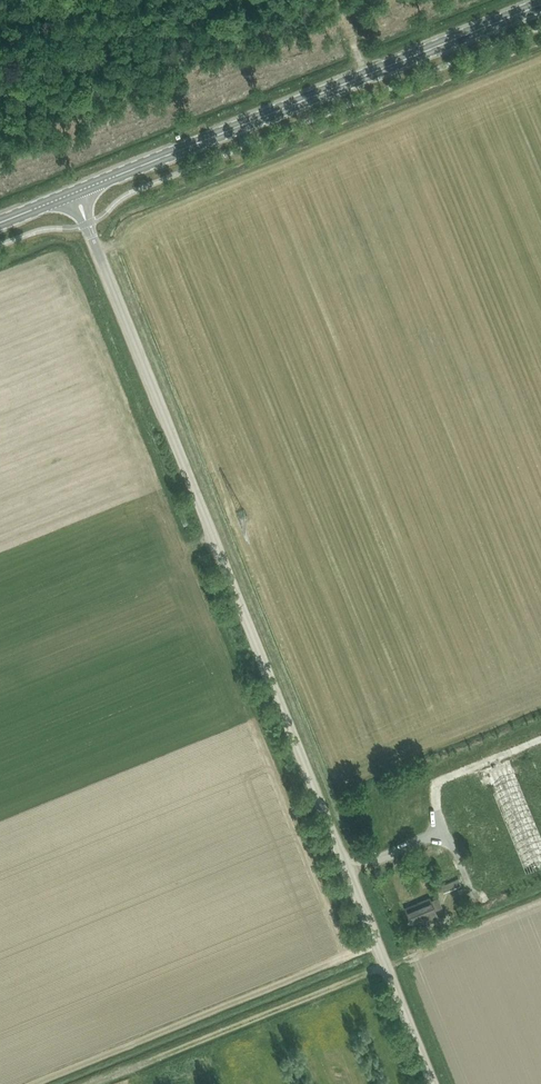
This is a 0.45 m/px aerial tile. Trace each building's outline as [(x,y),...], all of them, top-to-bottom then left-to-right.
[(444,779),(481,883),(498,877),(496,871),(505,868),(476,787),(492,781),(522,865),(540,859),(540,843),(510,756),(444,779)] [(444,892),(461,885),(459,878),(441,885),(444,892)] [(485,883),(487,890),(495,887),(493,880),(485,883)] [(405,908),(412,924),(420,921),(422,925),(438,918),(430,898),(405,908)]
